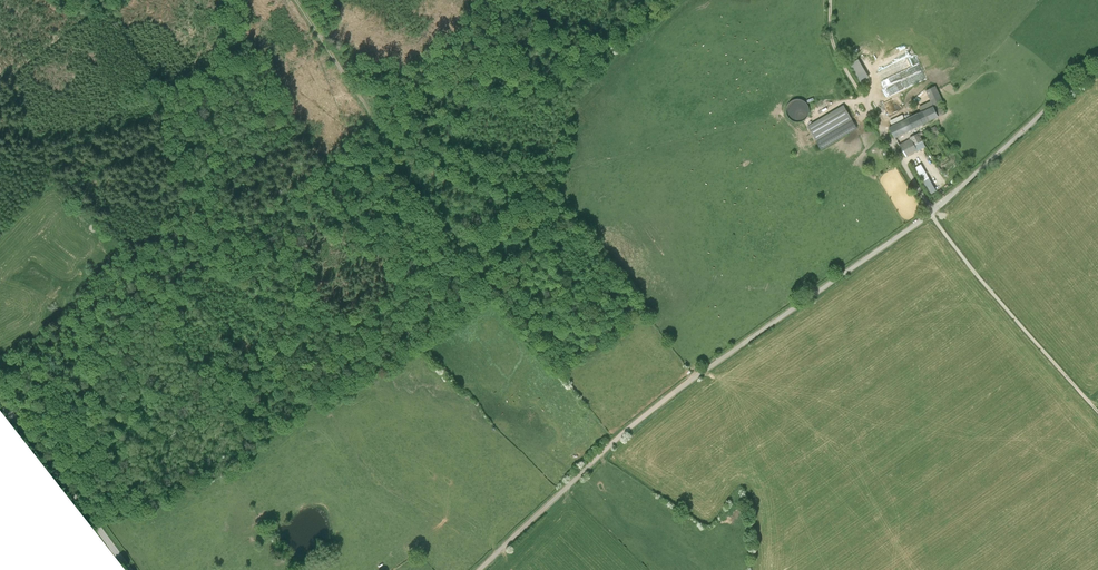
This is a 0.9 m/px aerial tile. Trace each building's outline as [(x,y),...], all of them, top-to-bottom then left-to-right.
[(890,58),(892,63),(895,61),(896,63),(911,56),(908,50),(890,58)] [(859,60),(851,64),(861,82),(869,78),(859,60)] [(919,63),(904,69),(908,77),(884,87),(887,94),(922,79),(919,72),(923,70),(919,63)] [(936,87),(926,91),(932,104),(941,100),(936,87)] [(810,117),(812,114),(812,111),(811,105),(808,102),(804,100),(800,99),(797,100),(792,103),(790,107),(789,111),(790,114),(791,118),(792,119),(796,122),(800,122),(805,122),(809,119),(810,117)] [(808,125),(820,147),(855,127),(843,105),(808,125)] [(895,138),(938,117),(933,107),(890,128),(895,138)] [(919,136),(900,145),(905,156),(924,147),(919,136)] [(920,165),(914,169),(930,195),(936,191),(920,165)]
